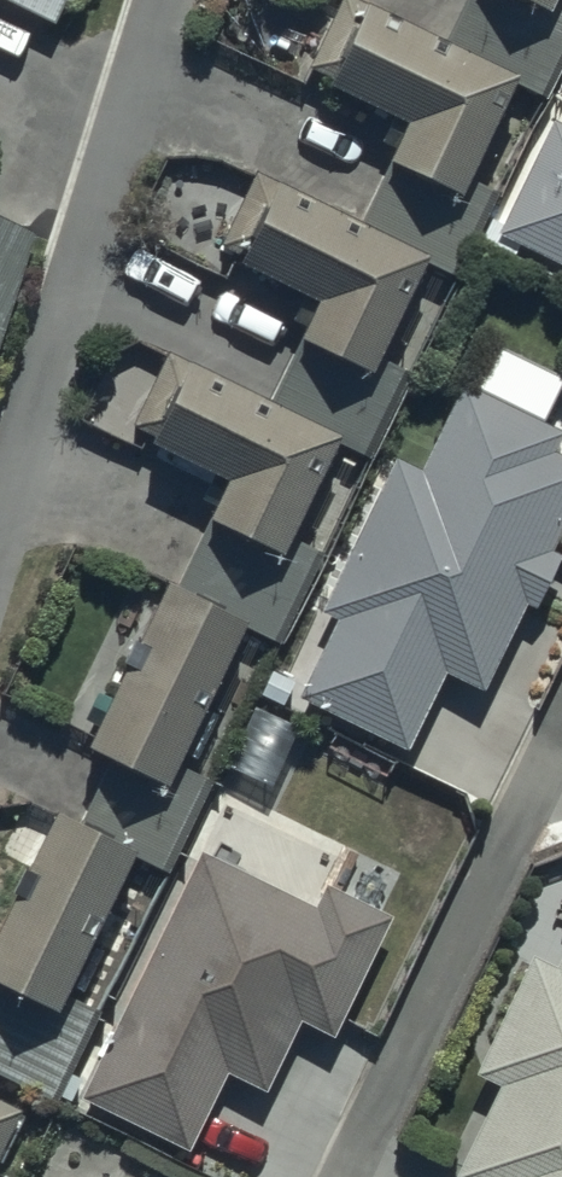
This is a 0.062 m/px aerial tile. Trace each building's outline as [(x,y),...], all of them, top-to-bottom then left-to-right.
[(53,27),(66,0),(0,0),(0,1),(53,27)] [(459,190),(516,73),(364,0),(340,0),(308,67),(326,76),(324,81),(403,120),(387,155),(459,190)] [(558,121),(551,118),(497,234),(561,264),(561,112),(558,121)] [(294,333),(368,371),(427,258),(257,170),(216,249),(312,298),(294,333)] [(31,235),(0,219),(0,337),(31,235)] [(205,513),(280,552),(339,435),(168,348),(127,428),(223,477),(205,513)] [(392,455),(319,608),(334,615),(297,693),(407,746),(443,670),(485,690),(526,604),(533,607),(559,553),(551,549),(561,526),(561,455),(554,451),(561,434),(561,429),(462,381),(420,469),(392,455)] [(84,743),(164,782),(244,621),(164,581),(84,743)] [(54,1007),(134,849),(52,808),(0,911),(0,980),(54,1007)] [(311,903),(201,849),(80,1094),(187,1147),(225,1070),(267,1090),(302,1018),(333,1033),(392,914),(322,881),(311,903)] [(552,965),(529,954),(471,1073),(497,1086),(453,1175),(456,1176),(561,1176),(561,945),(552,965)] [(22,1112),(0,1101),(0,1156),(22,1112)]
